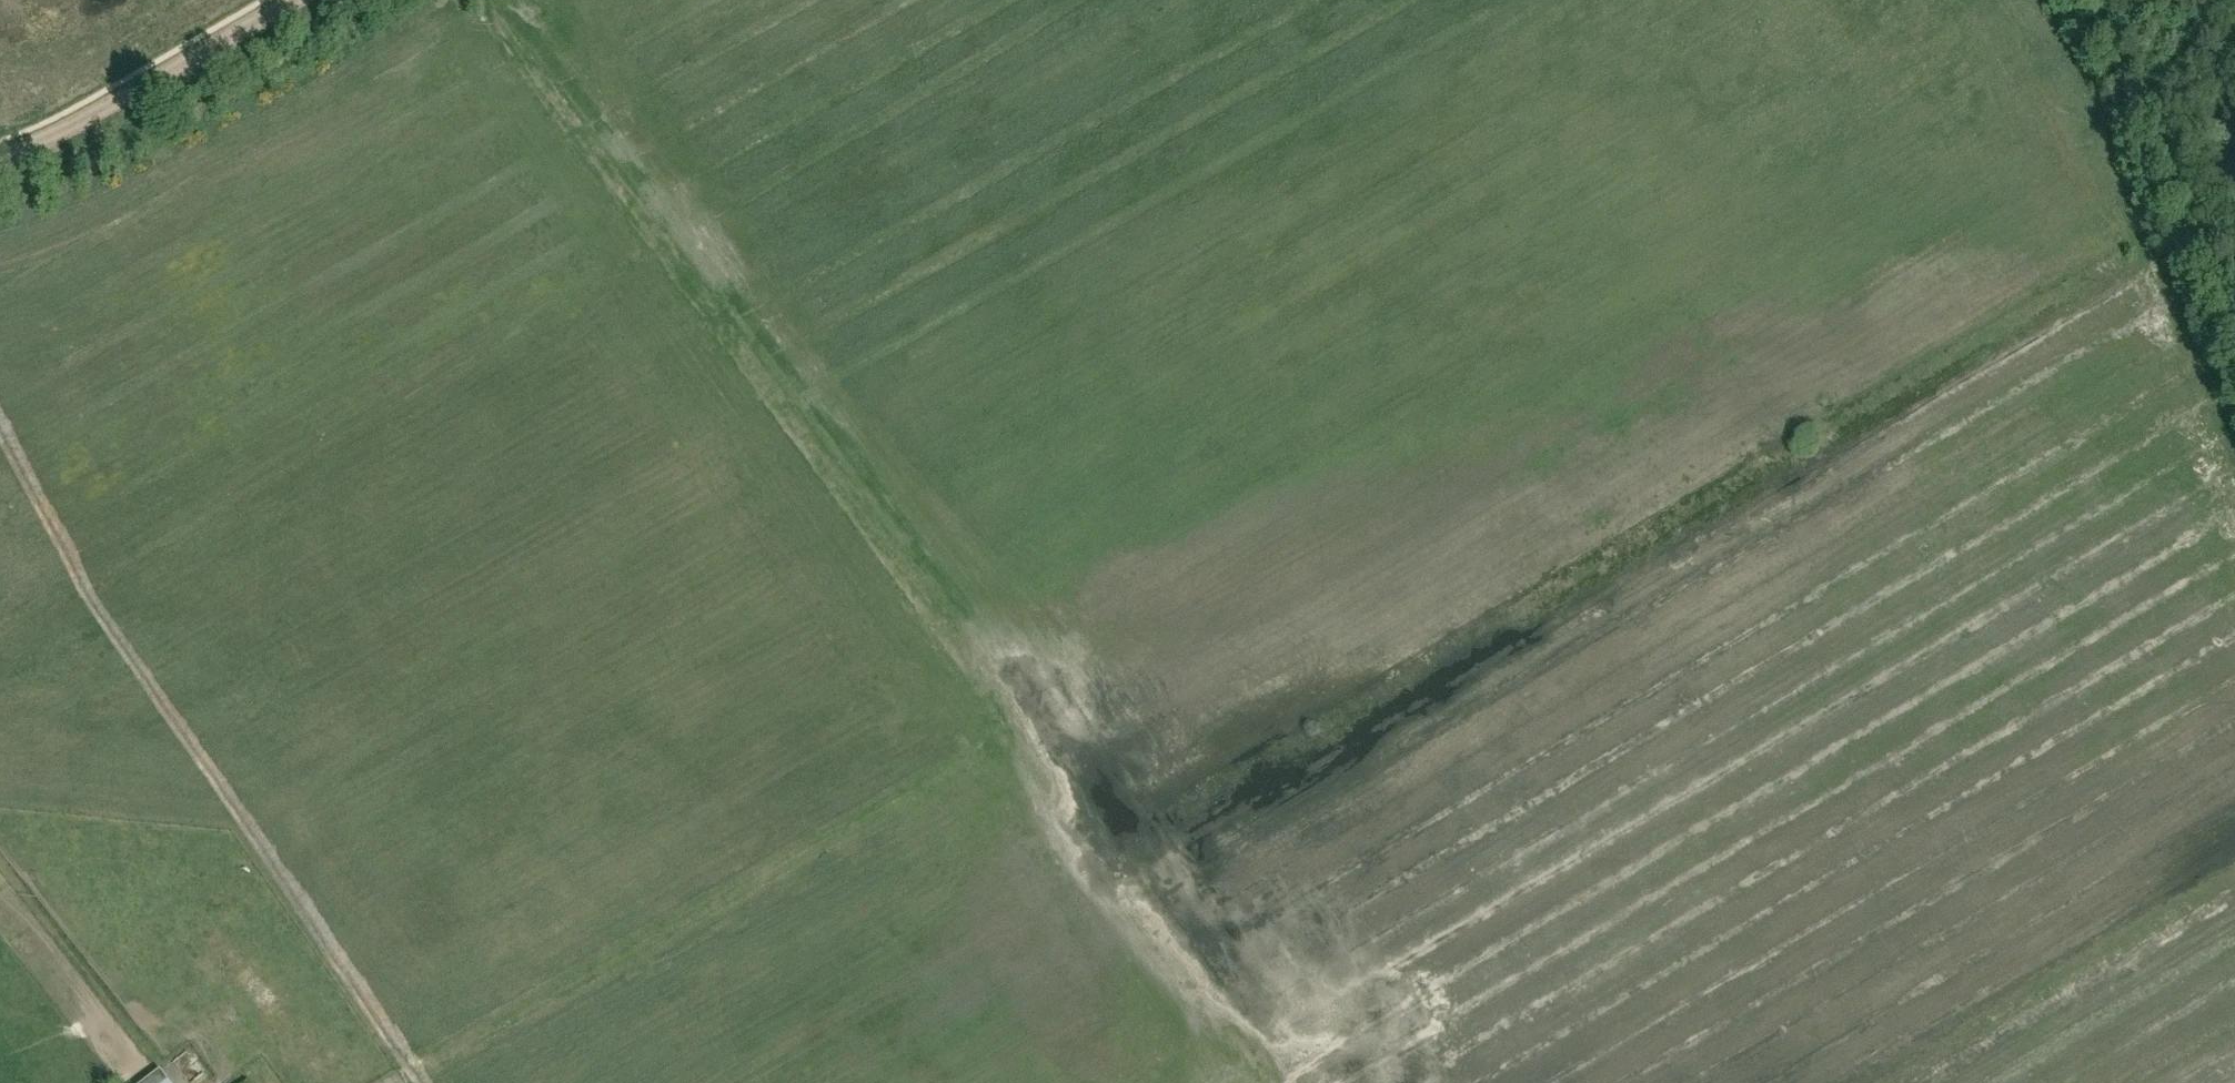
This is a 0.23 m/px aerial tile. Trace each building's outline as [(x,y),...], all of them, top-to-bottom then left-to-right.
[(159,1072),(145,1082),(167,1082),(159,1072)]
